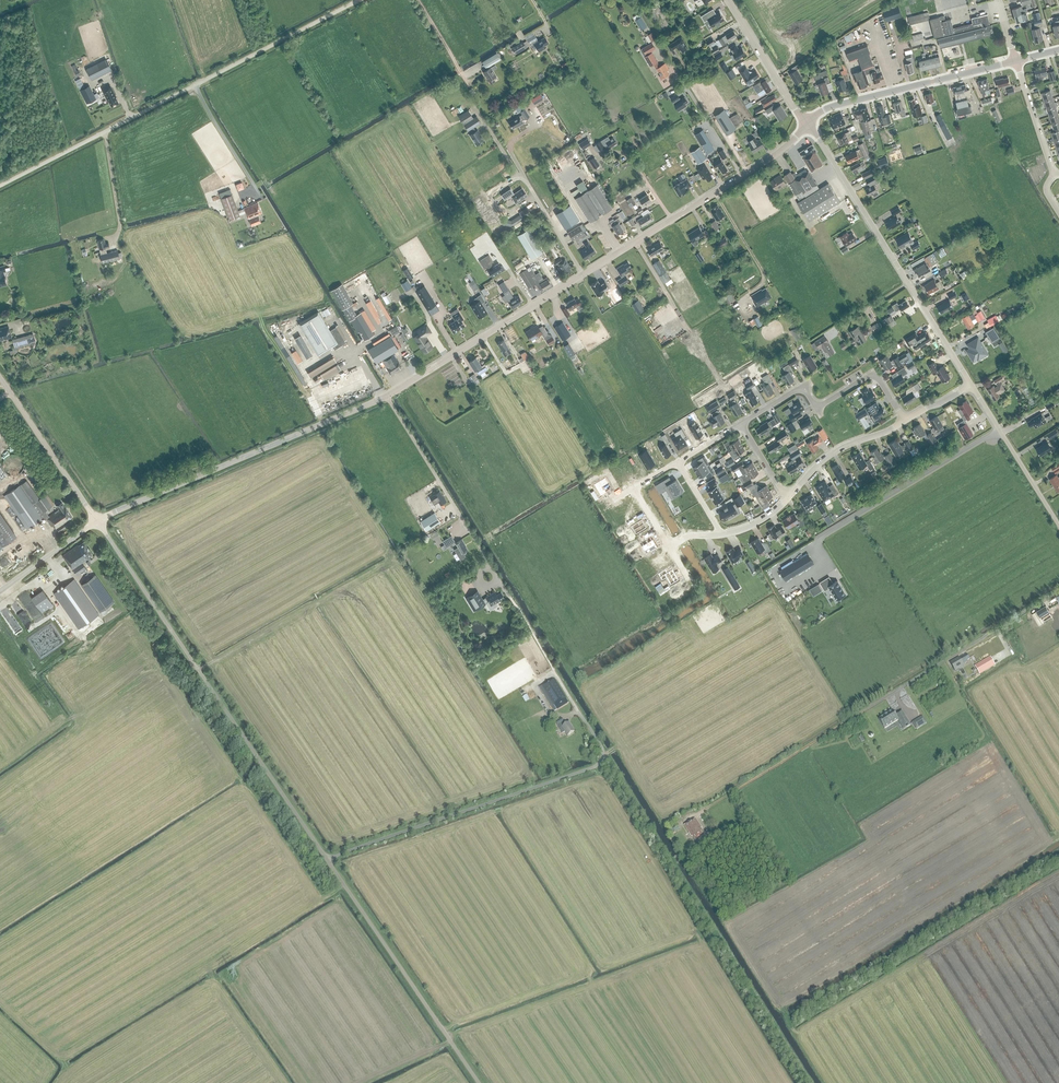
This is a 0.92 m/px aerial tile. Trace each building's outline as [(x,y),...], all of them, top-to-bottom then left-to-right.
[(897,6),(883,11),(886,21),(901,16),(897,6)] [(1019,6),(1012,8),(1014,15),(1021,13),(1023,13),(1032,10),(1032,9),(1023,11),(1021,6),(1019,7),(1019,6)] [(713,9),(701,16),(704,22),(708,19),(713,27),(716,24),(717,25),(720,23),(720,22),(724,19),(720,12),(716,15),(715,13),(713,9)] [(972,23),(953,28),(950,19),(945,20),(944,15),(938,17),(930,19),(928,12),(907,17),(909,25),(930,19),(934,37),(938,36),(938,39),(940,48),(994,34),(991,25),(990,25),(987,14),(971,18),(972,23)] [(1039,12),(1032,14),(1034,20),(1040,19),(1039,12)] [(1021,13),(1014,15),(1016,22),(1023,20),(1021,13)] [(635,20),(641,30),(647,26),(641,17),(635,20)] [(1034,22),(1034,24),(1034,25),(1035,29),(1032,30),(1035,42),(1043,40),(1040,30),(1044,29),(1042,22),(1042,20),(1034,22)] [(719,40),(722,46),(726,44),(725,43),(736,36),(733,31),(719,40)] [(656,39),(652,32),(648,35),(652,42),(656,39)] [(852,33),(844,36),(847,42),(854,39),(852,33)] [(527,39),(532,47),(535,45),(539,52),(546,47),(544,45),(548,43),(545,37),(539,41),(535,35),(527,39)] [(682,38),(668,46),(671,51),(678,47),(680,50),(681,50),(683,52),(687,49),(686,46),(687,46),(682,38)] [(512,48),(515,54),(526,47),(523,41),(512,48)] [(656,70),(657,69),(661,76),(659,76),(662,81),(665,78),(664,77),(669,74),(667,71),(669,70),(665,64),(659,68),(656,63),(658,62),(652,53),(651,52),(655,49),(651,43),(641,50),(644,56),(646,55),(647,56),(644,58),(650,67),(654,65),(656,70)] [(745,54),(742,48),(738,50),(735,45),(730,48),(733,53),(733,54),(736,60),(745,54)] [(867,45),(846,52),(850,62),(859,59),(863,70),(864,70),(866,74),(870,73),(872,78),(874,83),(880,81),(879,80),(883,78),(881,72),(877,73),(874,66),(870,55),(867,45)] [(714,55),(717,60),(723,56),(720,51),(714,55)] [(486,68),(500,60),(496,53),(482,62),(486,68)] [(938,53),(931,54),(932,58),(934,67),(941,65),(939,56),(938,53)] [(905,64),(907,74),(913,72),(911,63),(912,63),(911,59),(910,54),(905,55),(907,64),(905,64)] [(930,58),(926,59),(928,68),(934,67),(932,58),(931,54),(929,55),(930,58)] [(928,68),(926,59),(925,56),(922,57),(923,60),(919,61),(921,70),(928,68)] [(106,60),(87,70),(92,79),(111,70),(106,60)] [(724,62),(720,65),(723,69),(725,72),(729,70),(724,62)] [(490,84),(495,81),(493,78),(496,76),(493,71),(497,68),(495,65),(483,72),(490,84)] [(790,74),(796,84),(803,80),(797,70),(800,68),(798,65),(792,68),(794,72),(790,74)] [(751,73),(749,72),(746,67),(739,71),(743,78),(744,78),(748,84),(757,79),(756,78),(759,76),(756,71),(752,73),(751,73)] [(1040,69),(1034,71),(1036,79),(1038,80),(1044,78),(1043,75),(1047,74),(1045,67),(1040,69)] [(726,73),(730,80),(737,76),(732,69),(726,73)] [(1057,79),(1054,70),(1048,72),(1050,81),(1057,79)] [(863,75),(862,71),(852,74),(855,82),(857,81),(859,88),(867,85),(869,84),(867,78),(865,78),(864,75),(863,75)] [(837,85),(839,91),(847,88),(844,81),(850,80),(847,73),(843,75),(841,75),(843,79),(836,81),(836,82),(837,85)] [(829,92),(827,85),(830,84),(827,78),(824,79),(825,82),(818,85),(815,86),(817,90),(819,89),(821,95),(829,92)] [(996,80),(998,88),(1010,84),(1008,78),(1001,79),(996,80)] [(986,79),(978,81),(981,92),(982,91),(983,95),(990,93),(986,79)] [(763,88),(766,93),(771,90),(765,81),(757,86),(759,90),(763,88)] [(102,88),(101,88),(108,102),(108,101),(111,107),(119,104),(116,98),(116,97),(112,88),(111,89),(109,85),(103,88),(102,88)] [(971,105),(969,106),(966,97),(967,96),(967,97),(968,97),(970,97),(971,96),(969,90),(967,90),(965,85),(952,88),(954,94),(956,99),(955,99),(957,108),(956,109),(958,116),(972,112),(971,105)] [(1041,93),(1044,101),(1053,98),(1050,90),(1041,93)] [(931,101),(932,106),(936,105),(935,100),(934,101),(932,93),(925,95),(927,103),(931,101)] [(540,95),(531,100),(533,103),(536,101),(537,103),(543,99),(540,95)] [(679,99),(677,95),(671,99),(679,111),(686,107),(684,105),(688,103),(684,97),(680,100),(679,99)] [(762,95),(757,98),(752,100),(754,103),(764,97),(762,95)] [(762,101),(764,104),(763,105),(764,107),(772,103),(771,102),(776,99),(774,95),(770,97),(762,101)] [(981,100),(983,105),(994,102),(992,97),(981,100)] [(1044,101),(1046,109),(1055,106),(1053,98),(1044,101)] [(911,108),(913,116),(922,114),(920,106),(917,107),(916,103),(915,103),(914,99),(909,100),(910,104),(911,108)] [(904,110),(903,110),(901,101),(893,103),(896,112),(900,111),(901,116),(906,115),(904,110)] [(1004,105),(1007,113),(1018,109),(1015,101),(1004,105)] [(787,116),(781,105),(775,109),(773,106),(754,118),(762,130),(770,125),(764,116),(772,111),(779,121),(787,116)] [(755,111),(757,115),(764,110),(762,106),(755,111)] [(877,107),(879,117),(881,124),(890,122),(888,114),(885,115),(882,106),(877,107)] [(1046,109),(1049,117),(1058,113),(1055,106),(1046,109)] [(525,119),(529,116),(524,108),(520,111),(522,114),(519,116),(519,115),(508,122),(512,128),(519,125),(523,123),(522,120),(525,118),(525,119)] [(866,108),(860,110),(861,115),(863,115),(865,121),(866,121),(866,122),(868,122),(867,120),(870,119),(869,114),(868,114),(866,108)] [(1001,121),(996,109),(992,111),(997,123),(1001,121)] [(470,134),(476,145),(483,140),(479,134),(480,134),(477,130),(476,131),(473,127),(481,122),(476,115),(473,117),(468,110),(458,116),(468,130),(470,129),(472,133),(470,134)] [(715,116),(727,134),(736,128),(724,110),(715,116)] [(861,115),(860,110),(853,111),(857,125),(861,124),(864,135),(871,133),(868,122),(866,122),(866,121),(865,121),(863,115),(861,115)] [(841,112),(833,116),(834,116),(828,119),(830,123),(832,127),(833,129),(838,127),(839,127),(846,124),(841,112)] [(1051,124),(1058,122),(1058,117),(1058,113),(1049,117),(1051,124)] [(1011,121),(1014,130),(1026,126),(1023,117),(1011,121)] [(942,119),(937,121),(947,140),(952,138),(942,119)] [(751,126),(754,131),(758,137),(761,135),(757,129),(754,124),(751,126)] [(702,130),(695,135),(707,153),(714,149),(702,130)] [(848,132),(837,137),(840,145),(848,142),(852,140),(852,138),(848,132)] [(1033,142),(1029,133),(1018,137),(1021,146),(1033,142)] [(595,144),(600,151),(605,148),(604,148),(608,146),(609,148),(614,145),(614,146),(616,145),(615,144),(616,143),(613,137),(606,142),(604,139),(595,144)] [(579,144),(583,150),(592,144),(588,138),(579,144)] [(750,146),(754,153),(764,146),(760,140),(757,142),(755,138),(748,142),(751,146),(750,146)] [(857,142),(858,145),(860,149),(845,156),(848,163),(863,156),(864,157),(869,155),(863,142),(862,139),(857,142)] [(817,152),(812,145),(799,153),(812,172),(823,165),(815,152),(817,152)] [(706,159),(699,147),(691,153),(698,164),(706,159)] [(1039,158),(1036,149),(1025,153),(1028,162),(1039,158)] [(723,150),(718,153),(722,159),(727,157),(723,150)] [(587,162),(592,170),(599,165),(594,157),(587,162)] [(877,160),(880,169),(889,166),(887,157),(877,160)] [(718,166),(722,174),(728,170),(720,158),(713,163),(715,168),(718,166)] [(865,168),(863,165),(865,164),(863,161),(860,163),(859,162),(851,167),(854,174),(865,168)] [(697,170),(703,179),(705,178),(708,181),(712,178),(710,175),(711,174),(705,165),(697,170)] [(862,174),(864,179),(874,174),(872,169),(862,174)] [(797,203),(809,222),(840,202),(828,184),(819,189),(808,172),(798,178),(795,173),(791,174),(790,172),(784,176),(785,176),(782,178),(780,176),(776,178),(777,179),(771,182),(776,190),(786,184),(786,183),(788,181),(789,183),(788,184),(795,196),(796,195),(800,202),(797,203)] [(865,190),(869,196),(873,194),(874,197),(879,194),(877,191),(873,185),(877,183),(873,176),(865,181),(867,185),(868,184),(870,187),(865,190)] [(680,183),(673,187),(679,197),(686,192),(685,190),(691,186),(687,179),(681,183),(680,183)] [(575,197),(590,222),(599,216),(599,215),(602,212),(603,214),(612,208),(597,184),(575,197)] [(510,188),(501,194),(504,198),(511,194),(516,202),(524,196),(526,195),(522,188),(513,193),(510,188)] [(221,198),(231,194),(229,189),(219,193),(221,198)] [(228,219),(239,215),(245,213),(246,215),(247,215),(251,226),(260,222),(258,215),(259,214),(259,213),(261,213),(258,203),(243,209),(238,211),(231,194),(221,198),(228,219)] [(641,204),(643,206),(650,201),(646,195),(639,200),(636,202),(638,205),(641,204)] [(712,208),(715,212),(713,213),(713,215),(716,221),(725,215),(721,208),(720,209),(718,205),(712,208)] [(512,226),(531,214),(527,207),(519,212),(520,215),(511,220),(504,219),(503,225),(512,226)] [(891,212),(893,216),(901,211),(899,207),(891,212)] [(647,209),(641,213),(643,217),(637,221),(641,228),(653,221),(648,212),(650,211),(647,209)] [(901,223),(902,222),(901,219),(899,221),(896,216),(888,221),(889,222),(886,224),(889,229),(892,228),(893,228),(901,223)] [(537,217),(530,221),(533,226),(540,221),(537,217)] [(612,227),(617,234),(623,231),(625,229),(622,224),(619,226),(618,223),(620,222),(618,218),(613,221),(612,219),(609,221),(610,223),(610,224),(612,227)] [(719,228),(715,221),(711,223),(715,230),(719,228)] [(579,225),(568,233),(573,240),(584,233),(579,225)] [(692,242),(691,243),(693,246),(695,246),(697,245),(698,242),(696,239),(703,235),(705,239),(709,237),(705,231),(702,233),(699,228),(688,235),(692,242)] [(543,252),(528,229),(517,236),(531,259),(543,252)] [(846,232),(840,236),(845,246),(856,239),(852,232),(848,235),(846,232)] [(910,242),(911,245),(910,245),(913,250),(921,246),(917,240),(914,243),(908,233),(896,240),(901,248),(910,242)] [(728,243),(725,238),(718,243),(721,248),(728,243)] [(118,260),(118,258),(121,258),(119,252),(116,253),(116,251),(105,254),(104,248),(108,247),(107,243),(104,244),(103,239),(97,241),(97,243),(99,255),(101,264),(118,260)] [(580,252),(585,259),(588,258),(588,259),(592,256),(591,255),(595,252),(592,248),(592,249),(589,246),(590,245),(588,241),(584,244),(586,247),(580,252)] [(649,250),(649,251),(652,256),(660,251),(661,251),(662,252),(664,250),(664,249),(660,242),(650,247),(651,249),(649,250)] [(550,243),(545,246),(549,254),(554,250),(550,243)] [(695,255),(700,262),(705,260),(700,252),(695,255)] [(911,264),(916,273),(916,272),(919,277),(930,270),(928,267),(933,264),(933,265),(938,262),(933,253),(928,256),(925,257),(925,256),(911,264)] [(480,261),(484,267),(493,262),(489,256),(484,259),(480,261)] [(556,265),(558,264),(563,272),(564,272),(566,274),(571,271),(569,269),(570,268),(565,259),(562,261),(561,258),(554,262),(556,265)] [(652,264),(664,283),(671,279),(659,260),(652,264)] [(487,268),(492,276),(500,271),(501,272),(505,270),(502,265),(501,266),(499,263),(494,267),(492,265),(487,268)] [(631,268),(628,263),(624,265),(623,264),(616,269),(621,278),(616,281),(620,286),(628,282),(623,275),(628,272),(627,271),(631,268)] [(3,272),(10,270),(9,267),(5,268),(4,266),(0,267),(0,286),(6,285),(4,275),(3,272)] [(530,266),(519,273),(528,288),(536,284),(537,286),(539,290),(543,288),(543,290),(551,285),(546,278),(539,282),(530,266)] [(409,280),(413,277),(407,268),(403,270),(409,280)] [(938,273),(940,277),(948,273),(946,269),(938,273)] [(354,288),(369,280),(364,272),(350,280),(354,288)] [(401,284),(406,291),(412,287),(407,280),(401,284)] [(600,285),(597,280),(590,285),(597,296),(604,292),(604,291),(609,288),(605,281),(601,283),(601,284),(600,285)] [(927,290),(929,293),(938,288),(939,290),(942,288),(939,281),(935,283),(934,280),(930,282),(931,282),(925,286),(927,289),(926,289),(926,290),(927,290)] [(374,334),(372,331),(375,330),(363,310),(361,312),(361,313),(357,315),(351,304),(353,303),(342,283),(331,290),(343,309),(350,320),(352,319),(365,340),(374,334)] [(615,304),(617,303),(623,299),(616,288),(608,293),(610,296),(615,304)] [(753,301),(756,307),(772,297),(766,288),(762,290),(762,289),(751,296),(754,300),(753,301)] [(418,296),(430,314),(438,309),(426,290),(418,296)] [(512,297),(508,290),(503,293),(507,301),(512,297)] [(730,293),(722,297),(727,305),(734,300),(736,299),(732,291),(730,293)] [(388,294),(382,298),(386,304),(392,301),(388,294)] [(477,297),(473,300),(476,303),(471,306),(478,318),(482,316),(484,315),(484,314),(486,313),(482,306),(483,306),(481,303),(485,301),(481,294),(477,297)] [(508,302),(512,309),(520,304),(519,303),(521,302),(518,296),(508,302)] [(388,320),(391,318),(378,297),(375,299),(388,320)] [(569,312),(582,303),(578,298),(575,300),(574,298),(567,303),(569,307),(567,309),(566,307),(562,310),(567,317),(570,314),(569,312)] [(381,321),(370,300),(365,302),(377,324),(381,321)] [(632,304),(638,314),(645,310),(639,300),(632,304)] [(945,311),(945,312),(954,307),(950,300),(944,303),(938,307),(941,313),(945,311)] [(909,306),(906,301),(899,306),(897,303),(892,306),(892,307),(896,312),(900,309),(902,311),(909,306)] [(896,312),(892,307),(887,310),(891,316),(896,313),(896,312)] [(464,319),(459,311),(452,315),(455,321),(448,325),(453,333),(465,326),(461,321),(464,319)] [(977,314),(975,316),(973,314),(969,316),(968,315),(962,318),(968,329),(974,326),(971,321),(973,320),(975,319),(978,323),(984,319),(980,311),(977,313),(977,314)] [(300,324),(319,353),(331,345),(334,350),(346,343),(336,327),(328,332),(317,313),(300,324)] [(885,326),(888,323),(894,320),(891,315),(885,319),(882,321),(885,326)] [(753,319),(758,327),(762,325),(758,317),(753,319)] [(997,317),(990,321),(992,325),(995,324),(995,323),(998,322),(999,321),(997,317)] [(877,323),(871,327),(875,332),(880,328),(877,323)] [(564,331),(560,324),(554,328),(562,340),(570,335),(567,329),(564,331)] [(415,337),(424,352),(432,346),(425,336),(431,332),(427,325),(420,329),(423,332),(415,337)] [(12,337),(11,333),(10,333),(10,330),(9,330),(8,326),(0,329),(0,341),(12,337)] [(397,326),(389,330),(393,336),(400,331),(397,326)] [(542,334),(544,338),(548,335),(542,326),(538,328),(537,326),(526,332),(531,341),(542,334)] [(797,326),(791,330),(797,340),(804,336),(797,326)] [(866,341),(857,328),(850,333),(854,340),(853,341),(853,340),(850,342),(852,345),(856,342),(858,346),(866,341)] [(993,328),(985,333),(992,344),(1000,339),(993,328)] [(913,344),(913,345),(911,346),(914,351),(923,344),(931,339),(926,332),(918,337),(920,340),(913,344)] [(14,345),(12,346),(12,348),(11,348),(12,350),(10,351),(11,355),(18,353),(17,348),(25,346),(31,344),(30,343),(36,341),(34,334),(12,339),(14,345)] [(306,342),(304,343),(300,335),(297,336),(307,357),(312,355),(306,342)] [(390,336),(368,349),(376,363),(381,360),(386,367),(385,367),(391,376),(400,369),(400,368),(402,367),(397,359),(397,360),(393,353),(398,350),(390,336)] [(815,349),(818,347),(819,350),(822,348),(825,352),(827,351),(829,356),(834,353),(832,349),(828,343),(829,342),(825,336),(821,339),(815,342),(812,344),(815,349)] [(552,337),(546,340),(549,345),(555,342),(552,337)] [(987,351),(982,342),(980,337),(973,341),(974,342),(974,341),(976,344),(975,345),(976,345),(968,349),(974,360),(978,358),(979,359),(978,357),(987,351)] [(501,352),(505,358),(512,353),(504,340),(500,342),(498,343),(498,344),(497,344),(502,352),(501,352)] [(301,361),(291,341),(286,344),(296,364),(301,361)] [(513,346),(516,350),(519,355),(524,351),(519,342),(513,346)] [(563,347),(569,357),(575,353),(569,343),(563,347)] [(531,356),(537,353),(534,347),(528,350),(531,356)] [(529,358),(525,352),(521,355),(524,361),(529,358)] [(787,360),(790,366),(799,361),(795,355),(790,358),(787,360)] [(886,355),(879,360),(885,369),(892,365),(895,363),(897,367),(902,363),(898,356),(893,359),(893,360),(890,362),(886,355)] [(807,370),(809,370),(809,371),(817,367),(810,356),(803,360),(807,367),(806,368),(807,370)] [(309,376),(338,362),(335,357),(306,371),(309,376)] [(481,366),(476,357),(469,362),(475,371),(476,370),(479,375),(488,369),(487,369),(484,364),(481,366)] [(777,362),(780,367),(788,363),(784,357),(777,362)] [(337,368),(347,363),(345,359),(335,365),(337,368)] [(906,366),(909,370),(915,366),(913,362),(906,366)] [(934,362),(928,366),(933,373),(936,371),(942,382),(944,381),(944,382),(945,382),(946,382),(947,381),(947,380),(950,378),(946,371),(946,370),(944,366),(939,369),(934,362)] [(786,373),(782,376),(788,384),(794,380),(789,372),(792,371),(788,364),(783,368),(786,373)] [(334,365),(320,374),(323,379),(337,369),(334,365)] [(897,372),(899,375),(891,380),(895,387),(905,381),(902,376),(908,373),(904,367),(897,372)] [(469,377),(470,378),(472,381),(477,378),(474,373),(469,377)] [(766,385),(762,387),(767,396),(773,392),(769,384),(772,382),(767,374),(762,378),(766,385)] [(1001,384),(1000,382),(1001,381),(999,377),(994,380),(996,384),(996,383),(998,386),(994,388),(993,386),(987,389),(993,400),(999,396),(998,394),(1005,390),(1001,384)] [(744,384),(748,390),(755,385),(752,380),(744,384)] [(909,393),(902,398),(906,405),(916,399),(913,393),(920,389),(917,383),(907,389),(909,393)] [(862,396),(866,403),(876,397),(872,390),(870,392),(866,386),(860,389),(864,395),(862,396)] [(356,393),(358,397),(367,394),(365,389),(356,393)] [(756,397),(752,390),(744,395),(748,402),(749,401),(752,405),(758,401),(755,397),(756,397)] [(727,395),(731,400),(737,396),(734,391),(727,395)] [(730,407),(735,415),(741,411),(736,403),(735,400),(732,401),(734,404),(730,407)] [(709,405),(713,411),(721,406),(717,401),(709,405)] [(790,407),(792,412),(788,415),(792,422),(803,415),(800,411),(804,409),(800,401),(790,407)] [(959,406),(961,409),(958,411),(964,420),(964,421),(970,417),(968,414),(973,411),(970,407),(969,407),(966,401),(959,406)] [(1053,402),(1046,406),(1048,410),(1056,405),(1053,402)] [(875,403),(869,407),(866,409),(875,423),(880,419),(879,418),(886,413),(882,407),(878,409),(877,407),(878,407),(875,403)] [(713,418),(709,421),(713,427),(717,424),(718,426),(724,422),(719,413),(717,410),(715,412),(717,415),(713,417),(713,418)] [(1031,420),(1028,422),(1030,427),(1034,425),(1036,428),(1046,422),(1041,413),(1031,419),(1031,420)] [(941,433),(940,431),(944,429),(942,426),(937,416),(930,421),(934,427),(931,429),(938,440),(945,436),(943,432),(941,433)] [(813,423),(810,418),(806,420),(806,419),(799,423),(803,430),(807,428),(809,431),(813,428),(811,425),(813,423)] [(958,428),(965,439),(973,435),(964,421),(964,420),(956,424),(958,428)] [(771,429),(767,422),(760,426),(760,427),(756,429),(760,435),(764,433),(764,434),(771,429)] [(787,426),(791,433),(797,429),(793,422),(787,426)] [(690,428),(689,428),(696,439),(703,435),(703,436),(704,436),(701,431),(701,430),(700,427),(699,428),(696,424),(696,425),(690,428)] [(916,436),(918,435),(919,436),(922,434),(923,436),(926,435),(925,433),(920,424),(914,428),(915,430),(912,431),(916,436)] [(828,437),(823,428),(818,431),(824,440),(828,437)] [(676,436),(672,439),(679,449),(686,445),(683,438),(686,436),(681,429),(674,433),(676,436)] [(1055,429),(1047,434),(1050,439),(1058,433),(1055,429)] [(771,453),(778,449),(782,447),(779,442),(788,436),(785,430),(776,436),(778,439),(773,442),(774,442),(767,447),(771,453)] [(931,443),(936,440),(931,432),(926,436),(931,443)] [(822,442),(819,436),(813,440),(813,439),(807,443),(812,453),(819,449),(817,445),(822,442)] [(896,439),(888,444),(896,456),(903,451),(908,448),(908,450),(913,447),(908,440),(904,443),(905,444),(902,446),(900,446),(896,439)] [(730,440),(724,444),(729,452),(733,450),(741,445),(738,440),(732,444),(730,440)] [(1043,445),(1036,449),(1041,456),(1047,452),(1048,452),(1052,450),(1047,441),(1042,444),(1043,445)] [(666,444),(659,448),(665,458),(672,454),(666,444)] [(733,450),(729,452),(731,455),(732,454),(733,457),(736,455),(744,450),(741,445),(733,450)] [(872,456),(876,463),(884,458),(880,451),(879,452),(876,448),(870,452),(873,456),(872,456)] [(789,454),(793,460),(802,454),(799,449),(789,454)] [(648,452),(640,457),(647,468),(655,464),(648,452)] [(859,453),(852,457),(859,469),(867,465),(870,470),(874,468),(869,460),(865,462),(859,453)] [(897,465),(889,453),(884,456),(890,465),(888,466),(890,469),(897,465)] [(699,464),(693,467),(696,473),(709,465),(704,456),(697,461),(699,464)] [(24,469),(24,468),(24,465),(23,463),(22,462),(20,460),(19,459),(17,458),(15,457),(13,457),(10,458),(9,458),(7,459),(6,461),(4,462),(4,464),(3,466),(3,468),(3,470),(4,472),(5,474),(6,475),(8,477),(10,478),(12,478),(14,478),(16,478),(18,477),(19,476),(21,475),(22,473),(23,471),(24,469)] [(796,461),(786,467),(791,474),(796,470),(796,471),(801,468),(800,467),(804,464),(800,457),(795,460),(796,461)] [(736,463),(733,458),(725,462),(728,467),(736,463)] [(739,468),(743,475),(755,468),(752,463),(744,467),(743,466),(744,465),(742,461),(731,467),(734,471),(739,468)] [(633,477),(625,463),(622,464),(624,468),(620,470),(626,481),(633,477)] [(709,465),(696,473),(699,478),(705,474),(707,478),(715,473),(709,465)] [(838,465),(832,468),(834,472),(838,480),(845,475),(841,468),(840,468),(838,465)] [(725,470),(722,466),(715,470),(718,475),(725,470)] [(755,468),(743,475),(741,477),(744,483),(746,488),(753,484),(750,478),(758,473),(755,468)] [(726,478),(727,480),(730,478),(726,471),(718,475),(721,480),(726,478)] [(1049,479),(1057,492),(1058,491),(1058,476),(1058,477),(1056,475),(1049,479)] [(844,480),(848,486),(855,482),(851,476),(844,480)] [(608,483),(605,478),(594,485),(601,496),(606,493),(604,489),(603,490),(602,487),(608,483)] [(715,478),(707,482),(710,487),(712,486),(713,488),(708,492),(715,504),(724,499),(716,486),(715,487),(714,485),(718,483),(715,478)] [(664,482),(656,487),(661,495),(669,490),(675,499),(684,493),(676,481),(667,487),(664,482)] [(815,488),(824,501),(834,495),(834,496),(838,494),(832,484),(828,487),(825,481),(815,488)] [(61,502),(56,506),(58,510),(49,516),(45,511),(52,506),(45,495),(32,504),(20,486),(4,497),(27,530),(45,517),(51,526),(53,525),(58,533),(71,524),(68,519),(72,517),(65,507),(61,502)] [(755,496),(757,499),(769,491),(766,486),(759,490),(757,487),(751,491),(754,497),(755,496)] [(769,491),(757,499),(762,507),(767,504),(766,500),(772,496),(769,491)] [(436,496),(437,499),(434,500),(436,503),(439,501),(441,505),(447,501),(444,497),(444,498),(441,493),(436,496)] [(725,510),(720,513),(724,520),(729,517),(732,515),(737,512),(734,508),(738,506),(738,507),(744,503),(739,495),(733,499),(736,503),(732,505),(728,507),(727,507),(724,509),(725,509),(725,510)] [(805,498),(805,499),(801,501),(804,505),(806,509),(816,503),(811,495),(807,497),(805,498)] [(628,514),(635,510),(630,502),(626,504),(626,503),(622,506),(618,509),(622,515),(618,518),(621,523),(630,517),(628,514)] [(825,511),(826,511),(821,503),(817,506),(822,513),(824,516),(827,514),(825,511)] [(447,512),(441,516),(444,521),(450,517),(447,512)] [(440,522),(434,513),(420,521),(426,531),(440,522)] [(783,520),(788,528),(795,524),(798,528),(805,523),(801,517),(798,519),(794,513),(790,516),(790,515),(787,517),(783,520)] [(16,537),(0,514),(0,548),(16,537)] [(631,527),(636,535),(646,528),(641,520),(631,527)] [(785,532),(781,526),(776,529),(774,526),(768,529),(773,538),(779,534),(780,535),(785,532)] [(438,532),(430,534),(432,541),(436,540),(436,541),(441,540),(438,532)] [(758,538),(751,543),(757,553),(762,550),(765,554),(771,550),(766,543),(762,545),(758,538)] [(794,545),(790,538),(786,541),(790,547),(794,545)] [(446,547),(455,542),(453,539),(440,547),(443,551),(447,549),(446,547)] [(642,546),(646,554),(658,547),(653,539),(642,546)] [(459,550),(462,554),(466,552),(465,551),(467,550),(466,547),(464,545),(465,544),(462,540),(455,544),(458,548),(456,549),(458,551),(459,550)] [(89,561),(91,560),(89,557),(92,555),(84,542),(78,546),(78,545),(62,555),(69,566),(70,565),(77,575),(86,569),(82,563),(87,559),(89,561)] [(726,552),(732,562),(739,558),(744,554),(740,548),(735,551),(733,548),(726,552)] [(660,567),(667,563),(661,553),(654,558),(660,567)] [(722,561),(718,554),(713,557),(711,554),(704,559),(710,568),(712,572),(719,568),(717,564),(722,561)] [(786,581),(814,564),(808,554),(780,571),(786,581)] [(750,560),(746,563),(752,572),(756,570),(750,560)] [(728,567),(723,570),(727,577),(730,579),(734,576),(728,567)] [(665,570),(658,574),(662,581),(666,578),(670,585),(678,581),(672,571),(667,573),(665,570)] [(96,574),(81,585),(100,612),(115,602),(96,574)] [(836,600),(846,595),(837,581),(833,583),(829,577),(820,583),(825,590),(829,588),(836,600)] [(74,580),(54,593),(74,623),(78,629),(99,615),(94,609),(74,580)] [(43,590),(31,598),(41,613),(53,605),(43,590)] [(485,603),(488,601),(493,608),(498,605),(496,602),(504,597),(501,592),(497,594),(495,591),(485,597),(482,599),(477,590),(466,597),(474,610),(485,603)] [(26,592),(20,596),(24,604),(28,602),(27,599),(29,597),(26,592)] [(31,610),(35,607),(33,604),(27,607),(32,614),(30,616),(32,619),(36,616),(31,610)] [(1036,612),(1040,617),(1049,611),(1046,606),(1036,612)] [(12,625),(9,627),(16,635),(23,630),(18,623),(14,627),(12,625)] [(967,660),(969,658),(966,653),(950,663),(955,671),(964,665),(963,664),(968,661),(967,660)] [(990,667),(987,661),(979,665),(983,672),(990,667)] [(566,698),(554,679),(550,681),(550,680),(539,687),(555,712),(569,703),(566,698)] [(895,714),(893,710),(879,719),(884,728),(898,720),(904,728),(910,724),(902,710),(895,714)] [(917,729),(921,726),(926,723),(922,716),(922,717),(913,722),(917,729)] [(565,732),(567,736),(574,731),(569,723),(565,725),(563,722),(564,721),(561,718),(555,722),(557,725),(560,723),(562,727),(560,728),(562,731),(561,731),(563,733),(565,732)] [(693,836),(695,840),(705,834),(701,828),(702,828),(696,818),(684,825),(691,837),(693,836)] [(677,823),(669,828),(672,833),(680,828),(677,823)] [(718,832),(712,835),(715,841),(721,837),(718,832)]
